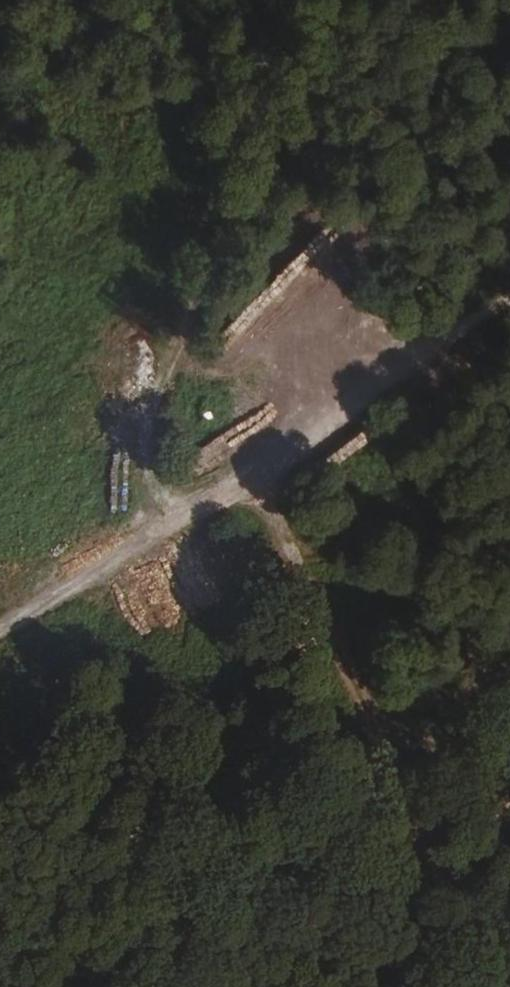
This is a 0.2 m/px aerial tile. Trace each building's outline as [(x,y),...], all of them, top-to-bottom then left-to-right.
[(297,283),(349,369),(366,359),(314,273),(297,283)] [(254,379),(216,397),(231,432),(270,414),(254,379)] [(199,452),(213,472),(254,444),(248,434),(240,439),(233,428),(199,452)]
